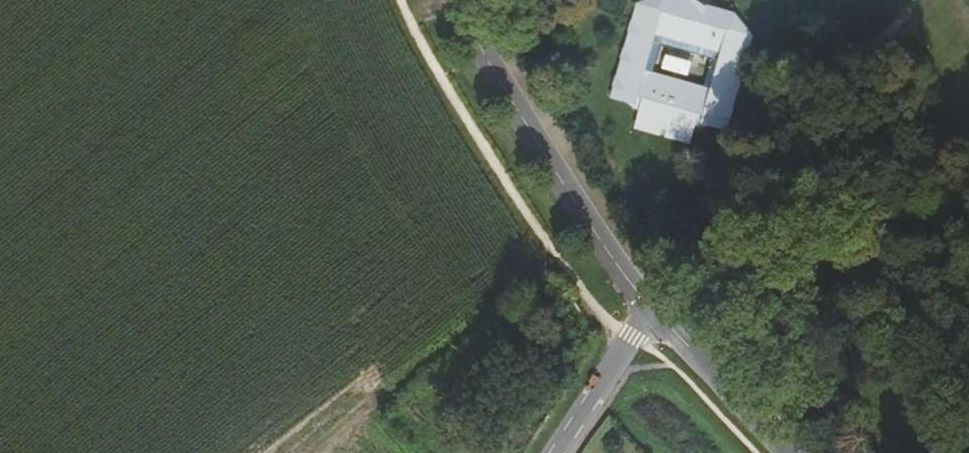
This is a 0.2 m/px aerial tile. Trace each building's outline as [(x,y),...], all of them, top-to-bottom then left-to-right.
[(752,41),(730,33),(736,12),(705,3),(701,0),(652,0),(640,4),(636,21),(633,20),(630,29),(633,30),(628,49),(625,48),(623,58),(626,59),(622,77),(618,76),(615,86),(619,88),(617,97),(645,105),(641,126),(664,132),(666,128),(670,130),(670,134),(694,140),(699,119),(729,127),(732,117),(735,118),(739,108),(735,106),(740,90),(742,91),(745,80),(743,78),(747,62),(750,63),(752,52),(749,51),(752,41)] [(753,35),(736,12),(730,33),(752,41),(753,35)]
